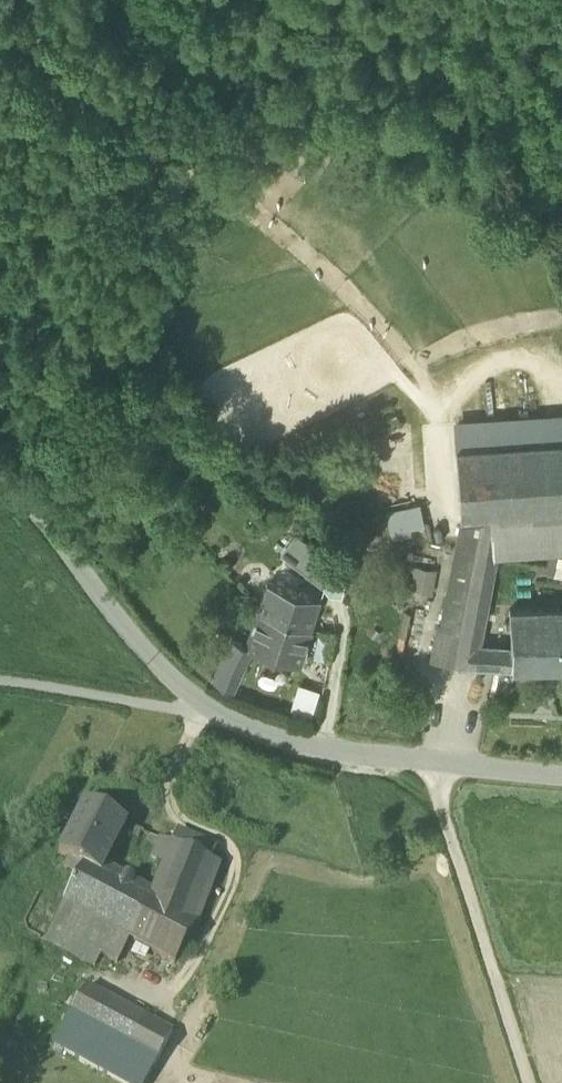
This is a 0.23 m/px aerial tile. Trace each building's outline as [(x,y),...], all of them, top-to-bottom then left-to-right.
[(458,447),(561,440),(561,411),(457,418),(458,447)] [(458,447),(456,447),(461,515),(462,515),(481,514),(499,513),(504,512),(561,508),(561,440),(458,447)] [(420,502),(385,509),(390,531),(424,523),(420,502)] [(504,512),(497,555),(561,551),(561,508),(504,512)] [(499,513),(481,514),(461,627),(458,641),(480,644),(480,641),(497,555),(504,512),(499,513)] [(441,623),(461,627),(481,514),(462,515),(441,623)] [(281,553),(321,583),(330,572),(334,566),(293,536),(281,553)] [(438,569),(414,565),(410,588),(433,592),(438,569)] [(346,574),(330,572),(321,583),(329,594),(342,596),(346,574)] [(266,582),(256,612),(309,628),(318,599),(266,582)] [(552,607),(510,608),(511,645),(512,650),(542,649),(542,641),(561,640),(561,607),(552,607)] [(311,629),(309,628),(256,612),(246,643),(245,646),(253,649),(299,664),(311,629)] [(431,659),(454,664),(458,641),(461,627),(441,623),(438,623),(431,659)] [(232,639),(228,648),(217,672),(214,679),(234,690),(253,649),(245,646),(246,643),(232,639)] [(512,669),(561,667),(561,640),(542,641),(542,649),(512,650),(512,668),(512,669)] [(204,667),(217,672),(228,648),(214,641),(204,667)] [(480,644),(458,641),(454,664),(476,666),(480,644)] [(480,644),(476,666),(512,668),(512,650),(511,645),(480,641),(480,644)] [(320,691),(298,684),(290,711),(312,717),(320,691)] [(59,855),(69,860),(83,868),(100,877),(101,876),(106,866),(127,827),(84,806),(59,855)] [(179,832),(173,846),(210,862),(215,848),(179,832)] [(154,858),(166,863),(173,846),(161,841),(154,858)] [(154,892),(150,902),(145,911),(191,936),(196,927),(196,926),(219,866),(210,862),(173,846),(166,863),(154,892)] [(78,877),(83,868),(69,860),(64,870),(78,877)] [(154,892),(106,866),(101,876),(150,902),(154,892)] [(78,877),(63,906),(130,941),(175,966),(191,936),(145,911),(150,902),(101,876),(100,877),(83,868),(78,877)] [(63,906),(52,927),(101,955),(118,964),(130,941),(63,906)] [(95,967),(101,955),(52,927),(44,941),(95,967)] [(119,1082),(147,1082),(173,1035),(86,989),(54,1048),(119,1082)]
